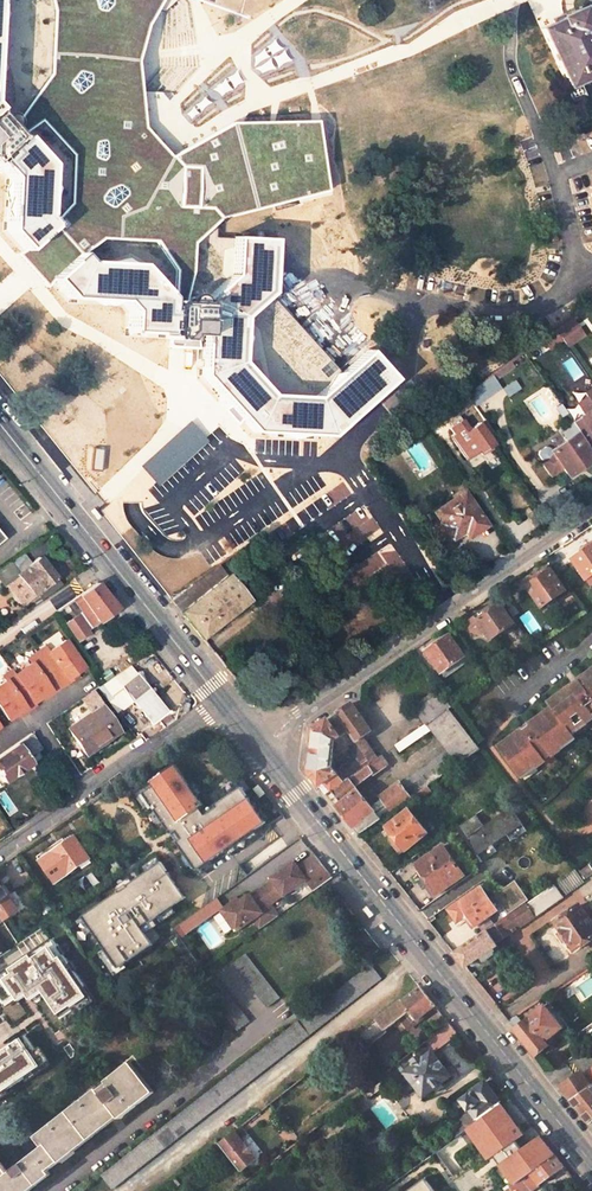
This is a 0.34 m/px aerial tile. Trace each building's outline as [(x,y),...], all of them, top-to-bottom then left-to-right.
[(21,177),(18,228),(39,251),(68,226),(60,218),(64,164),(33,130),(22,118),(7,101),(13,0),(0,0),(0,155),(21,177)] [(56,11),(53,75),(22,118),(33,130),(46,121),(77,155),(74,204),(60,218),(68,226),(92,252),(107,239),(161,242),(179,270),(178,290),(184,297),(191,297),(196,276),(198,243),(225,218),(333,194),(322,120),(237,123),(175,156),(148,127),(142,61),(150,24),(164,0),(54,0),(56,11)] [(591,0),(587,0),(586,1),(588,4),(561,17),(560,16),(552,20),(553,22),(540,28),(566,86),(591,74),(591,1),(591,0)] [(584,97),(570,104),(582,128),(591,122),(591,114),(584,97)] [(101,261),(92,252),(63,280),(82,299),(134,302),(143,312),(143,331),(211,336),(210,377),(262,434),(341,439),(405,379),(377,348),(325,394),(283,391),(255,359),(256,319),(285,295),(287,238),(237,236),(235,273),(212,297),(191,297),(184,297),(178,290),(154,263),(101,261)] [(328,324),(317,312),(311,318),(295,300),(284,310),(338,367),(348,358),(322,330),(328,324)] [(557,335),(574,323),(569,316),(553,328),(557,333),(557,335)] [(540,345),(557,333),(553,328),(537,339),(540,345)] [(521,350),(507,359),(511,364),(524,354),(521,350)] [(511,364),(507,359),(488,373),(492,378),(511,365),(511,364)] [(488,373),(463,391),(471,402),(471,403),(497,386),(492,378),(488,373)] [(471,402),(463,391),(457,395),(465,406),(471,402)] [(440,407),(440,408),(447,419),(465,406),(457,395),(440,407)] [(557,402),(552,406),(559,415),(564,412),(557,402)] [(495,437),(481,416),(475,421),(489,441),(495,437)] [(446,434),(463,458),(474,450),(476,454),(491,444),(489,441),(475,421),(462,430),(459,425),(446,434)] [(572,432),(547,449),(548,451),(557,463),(565,475),(590,457),(572,432)] [(101,470),(103,449),(92,448),(90,470),(101,470)] [(557,463),(548,451),(539,458),(547,469),(557,463)] [(460,491),(431,511),(448,537),(459,530),(461,533),(463,532),(465,535),(482,524),(460,491)] [(570,558),(583,578),(591,572),(591,574),(591,541),(570,558)] [(18,573),(31,563),(25,554),(11,563),(18,573)] [(39,557),(31,563),(18,573),(11,563),(0,570),(0,580),(5,587),(19,578),(31,594),(43,585),(49,594),(61,585),(39,557)] [(180,611),(225,574),(216,563),(169,596),(180,611)] [(547,569),(545,566),(523,582),(539,606),(563,589),(548,567),(547,569)] [(591,577),(591,574),(591,572),(583,578),(586,582),(591,577)] [(180,611),(200,636),(246,600),(225,574),(180,611)] [(96,619),(98,621),(117,607),(96,582),(73,599),(80,608),(85,604),(91,611),(88,613),(94,622),(96,619)] [(55,597),(45,604),(42,599),(0,628),(0,633),(2,635),(10,630),(15,637),(51,613),(49,610),(59,602),(55,597)] [(473,616),(488,638),(511,622),(496,601),(473,616)] [(79,641),(89,633),(77,617),(67,624),(79,641)] [(438,672),(462,656),(447,635),(445,636),(443,633),(423,647),(425,650),(424,651),(438,672)] [(44,646),(36,652),(57,683),(65,677),(67,680),(75,674),(84,668),(81,664),(64,639),(47,651),(44,646)] [(57,683),(36,652),(28,658),(31,663),(14,675),(31,700),(33,703),(42,696),(51,690),(49,688),(57,683)] [(497,673),(493,666),(484,672),(489,679),(497,673)] [(546,702),(550,707),(498,746),(522,779),(544,762),(549,769),(558,763),(553,756),(575,740),(570,733),(591,717),(591,667),(546,702)] [(11,670),(3,676),(6,681),(0,685),(0,708),(8,720),(17,713),(25,707),(24,705),(31,700),(14,675),(11,670)] [(57,683),(60,688),(77,676),(75,674),(67,680),(65,677),(57,683)] [(120,688),(130,702),(132,700),(153,724),(159,720),(157,718),(165,711),(166,712),(167,712),(168,712),(169,712),(170,709),(169,708),(167,707),(166,708),(137,674),(120,688)] [(42,696),(44,699),(53,693),(60,688),(57,683),(49,688),(51,690),(42,696)] [(91,691),(58,715),(67,728),(101,705),(91,691)] [(439,692),(414,709),(424,724),(427,722),(449,706),(439,692)] [(17,713),(19,717),(28,711),(35,705),(33,703),(31,700),(24,705),(25,707),(17,713)] [(424,786),(413,771),(379,795),(379,796),(368,804),(353,786),(370,773),(372,775),(384,766),(377,756),(367,763),(341,782),(327,763),(330,752),(332,740),(346,730),(353,740),(369,729),(350,702),(313,727),(308,772),(357,833),(412,795),(424,786)] [(101,705),(67,728),(83,754),(117,731),(101,705)] [(449,706),(427,722),(446,749),(457,764),(481,747),(449,706)] [(393,744),(399,751),(429,729),(424,724),(393,744)] [(3,754),(31,733),(26,725),(0,743),(0,750),(2,753),(3,754)] [(153,734),(149,729),(144,733),(147,738),(153,734)] [(384,751),(369,729),(353,740),(346,730),(332,740),(330,752),(333,757),(354,743),(367,763),(377,756),(384,751)] [(30,763),(22,753),(37,743),(31,733),(3,754),(0,755),(0,778),(3,782),(30,763)] [(457,764),(446,749),(414,772),(424,786),(457,764)] [(253,778),(159,842),(147,851),(164,875),(176,866),(181,862),(201,891),(293,827),(253,778)] [(424,786),(412,795),(416,799),(427,791),(424,786)] [(122,807),(132,821),(142,814),(148,824),(167,810),(151,787),(122,807)] [(458,825),(475,853),(522,824),(511,805),(482,823),(476,814),(458,825)] [(426,832),(408,809),(382,829),(394,844),(393,845),(400,852),(403,849),(405,850),(426,832)] [(64,842),(39,860),(54,882),(89,857),(73,836),(64,842)] [(35,855),(39,860),(64,842),(61,837),(35,855)] [(463,874),(449,854),(453,852),(447,843),(443,845),(442,844),(412,866),(432,895),(463,874)] [(311,890),(331,878),(313,849),(222,906),(218,899),(174,926),(180,935),(221,910),(235,932),(254,920),(258,928),(279,915),(272,903),(306,882),(311,890)] [(131,862),(166,914),(180,905),(161,878),(164,875),(147,851),(138,857),(131,862)] [(8,860),(19,876),(27,870),(16,855),(8,860)] [(121,869),(104,881),(111,891),(123,882),(127,879),(121,869)] [(102,930),(117,920),(118,923),(124,924),(126,922),(128,916),(127,914),(128,912),(111,891),(104,881),(81,897),(88,906),(87,907),(102,930)] [(123,882),(111,891),(128,912),(139,904),(123,882)] [(497,909),(481,886),(447,908),(456,922),(467,915),(474,925),(497,909)] [(538,906),(552,896),(546,888),(494,923),(503,936),(533,917),(532,915),(538,911),(538,906)] [(20,910),(10,895),(0,902),(0,918),(2,921),(20,910)] [(553,920),(556,925),(570,944),(573,949),(591,936),(591,921),(580,902),(553,920)] [(495,942),(503,936),(494,923),(486,929),(495,942)] [(565,947),(570,944),(556,925),(552,927),(565,947)] [(453,951),(465,966),(496,945),(495,942),(486,929),(453,951)] [(255,993),(266,1007),(275,999),(281,995),(248,952),(242,957),(233,964),(255,993)] [(57,984),(37,954),(28,960),(49,989),(57,984)] [(28,960),(0,980),(0,1001),(10,1016),(49,989),(28,960)] [(111,1188),(379,977),(368,964),(293,1023),(164,1125),(100,1174),(111,1188)] [(239,1005),(217,975),(203,985),(226,1015),(237,1029),(250,1018),(239,1005)] [(400,1018),(405,1014),(412,1023),(417,1019),(418,1019),(435,1005),(421,986),(403,1001),(402,999),(376,1019),(385,1030),(400,1018)] [(561,1026),(543,1004),(514,1028),(536,1055),(549,1044),(545,1040),(561,1026)] [(412,1023),(405,1014),(400,1018),(407,1027),(412,1023)] [(376,1019),(355,1035),(364,1046),(385,1030),(376,1019)] [(443,1027),(450,1035),(456,1030),(449,1022),(443,1027)] [(425,1096),(452,1075),(432,1049),(450,1035),(443,1027),(400,1061),(407,1070),(405,1071),(425,1096)] [(56,1061),(34,1031),(0,1055),(0,1102),(56,1061)] [(154,1092),(131,1062),(35,1136),(42,1145),(9,1170),(0,1158),(0,1190),(37,1190),(54,1178),(51,1174),(121,1121),(119,1118),(154,1092)] [(581,1073),(589,1086),(591,1084),(591,1066),(581,1073)] [(589,1086),(581,1073),(562,1087),(571,1098),(589,1086)] [(502,1103),(485,1081),(472,1090),(472,1091),(462,1099),(469,1109),(470,1108),(473,1111),(451,1127),(457,1135),(502,1103)] [(591,1119),(591,1084),(589,1086),(571,1098),(589,1121),(591,1119)] [(263,1168),(234,1130),(218,1143),(247,1180),(263,1168)] [(472,1147),(457,1156),(465,1168),(472,1164),(468,1157),(475,1152),(472,1147)] [(555,1154),(503,1190),(530,1190),(532,1190),(564,1166),(555,1154)] [(275,1164),(282,1158),(279,1155),(272,1160),(275,1164)] [(406,1190),(434,1190),(425,1178),(406,1190)]
